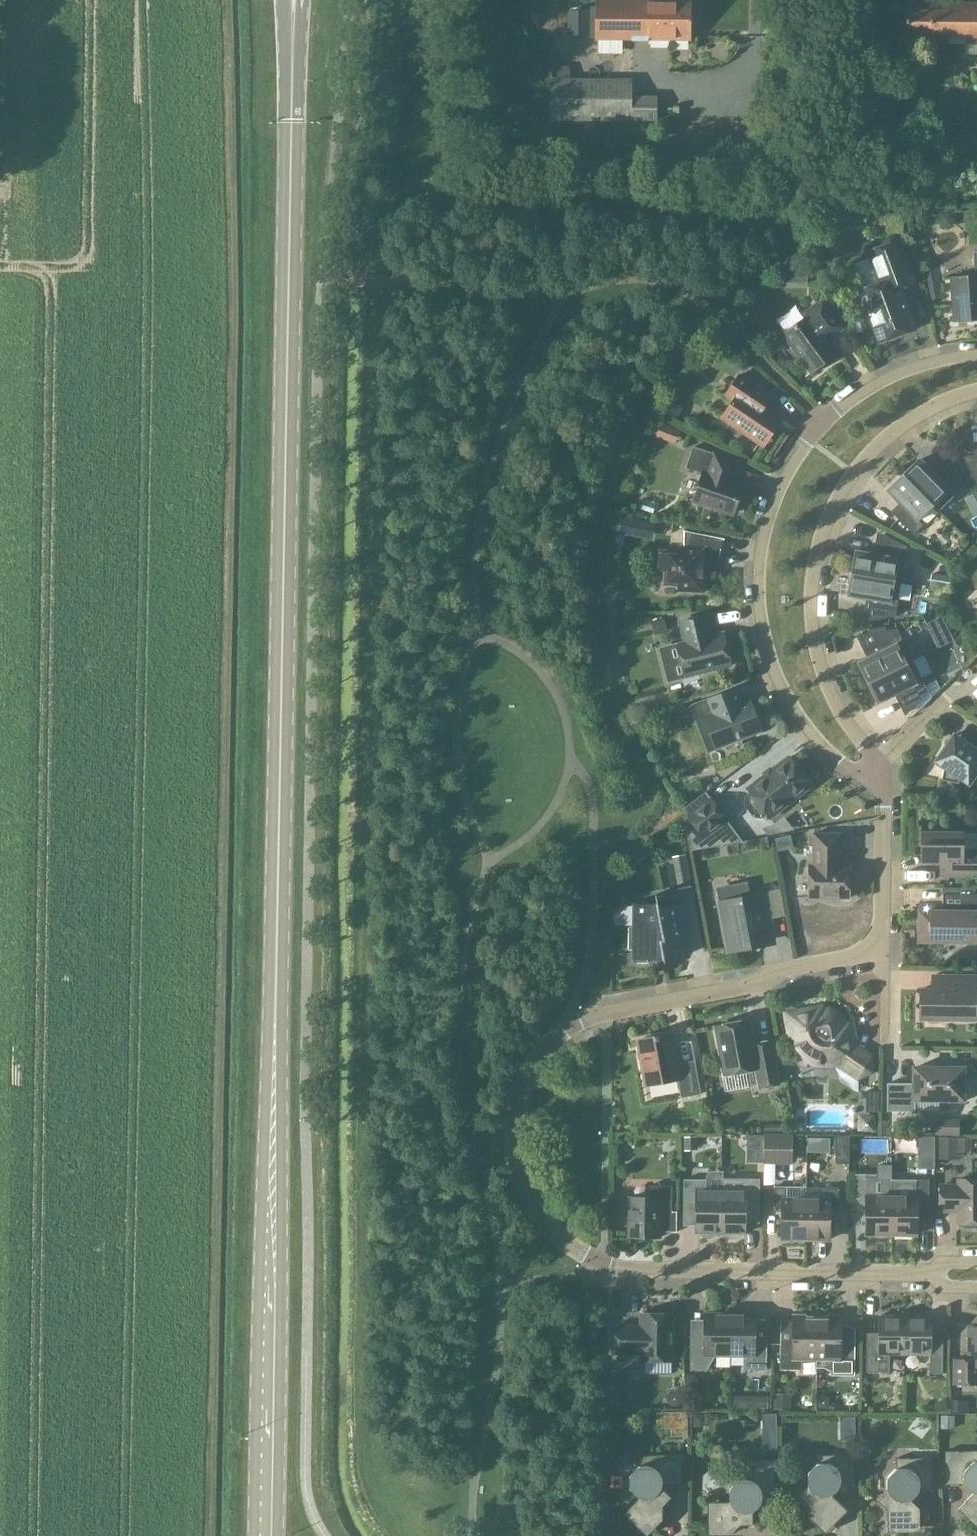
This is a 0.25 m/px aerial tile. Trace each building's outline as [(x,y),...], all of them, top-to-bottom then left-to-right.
[(690,1),(613,0),(596,0),(595,40),(690,41),(690,1)] [(906,3),(906,43),(976,43),(976,3),(906,3)] [(630,121),(656,120),(657,96),(632,95),(632,78),(550,78),(550,120),(630,121)] [(878,283),(860,290),(879,342),(915,329),(904,300),(906,299),(901,288),(915,283),(899,240),(867,251),(878,283)] [(973,251),(975,276),(950,277),(953,321),(976,319),(976,251),(973,251)] [(808,315),(782,334),(811,372),(837,353),(827,339),(843,328),(822,299),(805,312),(808,315)] [(733,401),(722,417),(759,442),(777,416),(763,406),(771,395),(740,374),(725,395),(733,401)] [(646,442),(674,452),(678,439),(650,429),(646,442)] [(732,481),(738,461),(693,446),(686,467),(703,473),(694,500),(733,513),(742,484),(732,481)] [(976,479),(976,454),(963,456),(974,480),(976,479)] [(903,475),(932,505),(937,510),(963,485),(952,461),(936,476),(919,459),(903,475)] [(918,519),(932,505),(903,475),(887,490),(904,508),(895,516),(913,534),(923,525),(918,519)] [(626,532),(649,537),(652,524),(629,519),(626,532)] [(660,551),(660,570),(664,570),(664,585),(679,585),(678,590),(703,591),(703,576),(712,576),(713,554),(720,554),(723,538),(685,530),(684,546),(678,546),(678,552),(660,551)] [(852,573),(901,581),(907,546),(883,534),(880,555),(856,551),(852,573)] [(895,616),(901,581),(852,573),(848,595),(872,599),(869,620),(895,616)] [(685,642),(677,644),(684,676),(730,665),(722,633),(710,636),(705,615),(680,621),(685,642)] [(870,632),(858,634),(869,657),(858,662),(868,682),(913,660),(897,628),(870,632)] [(913,660),(868,682),(878,702),(900,691),(910,711),(928,692),(913,660)] [(707,753),(726,746),(727,750),(743,744),(741,738),(761,730),(749,700),(744,702),(739,700),(734,689),(708,699),(707,697),(688,705),(707,753)] [(936,761),(944,767),(942,779),(940,778),(939,779),(959,783),(959,782),(958,782),(961,778),(969,783),(976,771),(976,732),(967,725),(959,738),(954,734),(936,761)] [(745,797),(744,804),(753,816),(760,817),(766,813),(769,817),(810,785),(788,757),(747,788),(750,793),(745,797)] [(710,796),(685,815),(690,821),(686,825),(695,837),(699,833),(704,840),(729,821),(710,796)] [(922,832),(921,861),(941,862),(941,875),(976,876),(976,851),(962,850),(963,833),(922,832)] [(809,865),(808,897),(849,897),(849,865),(839,865),(840,833),(813,833),(813,865),(809,865)] [(671,857),(678,889),(692,886),(685,854),(671,857)] [(921,913),(920,939),(976,940),(976,894),(943,893),(942,913),(921,913)] [(632,964),(634,964),(634,962),(647,962),(647,959),(663,959),(664,962),(665,962),(664,958),(689,953),(683,922),(685,921),(682,904),(680,904),(678,894),(657,898),(656,894),(655,894),(655,899),(640,901),(640,903),(633,903),(633,926),(629,927),(628,949),(632,949),(632,964)] [(763,895),(720,903),(728,946),(771,938),(763,895)] [(920,1019),(926,1019),(929,1022),(937,1023),(941,1019),(975,1019),(975,1001),(976,1001),(976,976),(932,975),(932,989),(920,989),(920,1019)] [(825,1008),(823,1009),(822,1006),(785,1013),(789,1037),(790,1041),(791,1043),(792,1045),(793,1047),(795,1050),(797,1053),(805,1052),(811,1056),(813,1063),(816,1064),(818,1065),(822,1065),(825,1066),(827,1066),(830,1065),(833,1065),(837,1064),(856,1077),(871,1071),(871,1056),(851,1042),(848,1023),(844,1024),(844,1022),(844,1020),(843,1019),(841,1016),(840,1015),(839,1013),(836,1011),(833,1010),(832,1009),(830,1009),(827,1008),(825,1008)] [(748,1020),(715,1026),(724,1075),(756,1069),(759,1087),(778,1084),(770,1041),(753,1044),(748,1020)] [(676,1064),(671,1034),(638,1040),(646,1085),(678,1079),(681,1094),(700,1091),(694,1061),(676,1064)] [(887,1083),(887,1111),(915,1111),(915,1099),(963,1099),(963,1096),(966,1095),(968,1093),(968,1085),(966,1082),(963,1081),(963,1068),(914,1067),(914,1083),(887,1083)] [(934,1135),(960,1136),(960,1118),(934,1118),(934,1135)] [(793,1134),(778,1134),(764,1134),(763,1162),(793,1162),(793,1134)] [(849,1163),(849,1135),(835,1135),(835,1163),(849,1163)] [(958,1158),(958,1137),(936,1137),(936,1158),(958,1158)] [(891,1234),(891,1196),(877,1195),(877,1174),(854,1174),(854,1205),(865,1205),(865,1234),(891,1234)] [(707,1179),(683,1179),(683,1206),(695,1206),(695,1232),(701,1232),(701,1235),(706,1238),(710,1238),(715,1235),(715,1232),(720,1232),(720,1190),(707,1189),(707,1179)] [(720,1190),(720,1232),(725,1232),(725,1235),(730,1238),(734,1238),(739,1235),(739,1233),(745,1233),(745,1207),(758,1207),(758,1179),(734,1179),(734,1190),(720,1190)] [(891,1196),(891,1234),(916,1234),(917,1208),(928,1208),(929,1179),(906,1179),(905,1196),(891,1196)] [(940,1186),(940,1210),(958,1210),(958,1222),(961,1222),(961,1224),(964,1227),(976,1227),(976,1180),(959,1180),(958,1186),(940,1186)] [(629,1197),(629,1237),(659,1237),(660,1212),(672,1212),(672,1185),(649,1185),(649,1197),(629,1197)] [(805,1239),(806,1198),(786,1198),(786,1186),(774,1186),(774,1211),(782,1211),(781,1238),(805,1239)] [(806,1198),(805,1239),(829,1239),(830,1211),(834,1211),(838,1208),(838,1187),(825,1186),(825,1199),(806,1198)] [(672,1361),(673,1313),(641,1313),(640,1326),(615,1326),(615,1353),(640,1353),(640,1360),(672,1361)] [(730,1355),(730,1314),(704,1313),(704,1326),(701,1329),(690,1329),(690,1369),(707,1369),(715,1355),(730,1355)] [(730,1314),(730,1355),(743,1355),(743,1369),(766,1370),(766,1341),(755,1341),(755,1314),(730,1314)] [(816,1358),(816,1318),(805,1317),(805,1315),(792,1314),(792,1338),(780,1338),(780,1369),(801,1369),(801,1358),(816,1358)] [(816,1318),(816,1358),(831,1358),(830,1374),(854,1374),(854,1339),(840,1339),(841,1315),(828,1315),(828,1318),(816,1318)] [(904,1354),(904,1316),(878,1315),(878,1344),(866,1344),(866,1372),(889,1372),(889,1353),(904,1354)] [(904,1316),(904,1354),(930,1354),(929,1373),(942,1373),(942,1345),(930,1345),(930,1316),(904,1316)] [(954,1384),(976,1384),(976,1326),(969,1326),(968,1359),(954,1359),(954,1384)] [(620,1390),(620,1376),(608,1376),(607,1402),(608,1402),(626,1402),(626,1390),(620,1390)] [(944,1451),(945,1484),(964,1484),(973,1492),(958,1508),(976,1527),(976,1450),(944,1451)] [(808,1486),(799,1495),(808,1504),(808,1517),(825,1533),(848,1510),(832,1494),(840,1485),(854,1485),(853,1454),(817,1455),(817,1463),(808,1472),(808,1486)] [(638,1497),(623,1513),(646,1535),(662,1519),(662,1506),(671,1497),(662,1488),(662,1483),(682,1483),(681,1455),(639,1455),(639,1465),(629,1475),(629,1488),(638,1497)] [(887,1491),(878,1500),(887,1509),(887,1532),(920,1531),(920,1508),(911,1500),(919,1491),(933,1490),(932,1457),(896,1458),(896,1468),(887,1478),(887,1491)] [(729,1501),(707,1502),(708,1534),(731,1534),(740,1524),(753,1524),(752,1512),(762,1502),(775,1502),(775,1459),(738,1460),(738,1479),(729,1489),(729,1501)]
